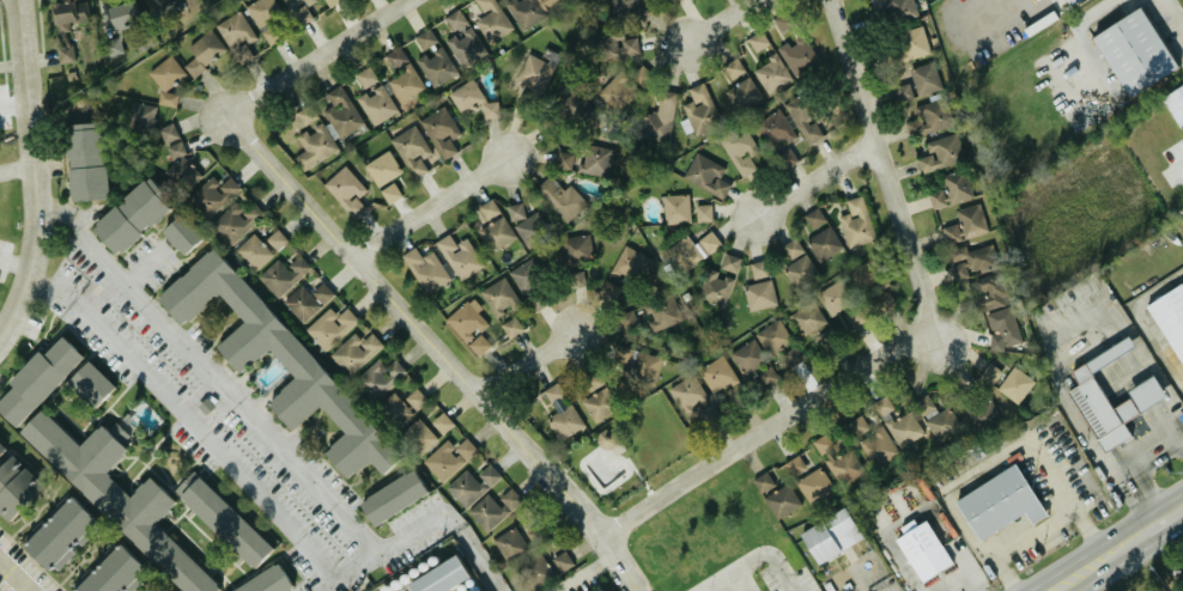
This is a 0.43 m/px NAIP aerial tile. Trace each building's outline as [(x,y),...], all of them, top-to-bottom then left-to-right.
[(88,26),(84,0),(77,0),(50,4),(54,32),(88,26)] [(138,23),(133,0),(123,0),(103,4),(108,29),(138,23)] [(150,10),(168,4),(166,0),(146,0),(150,10)] [(182,0),(169,0),(173,13),(185,10),(182,0)] [(285,13),(276,0),(258,0),(247,7),(261,28),(285,13)] [(302,26),(314,17),(308,8),(320,1),(319,0),(285,0),(302,26)] [(345,1),(344,0),(324,0),(328,9),(345,1)] [(514,31),(498,0),(477,0),(485,16),(477,20),(489,45),(514,31)] [(549,16),(539,0),(515,0),(507,5),(523,31),(549,16)] [(545,11),(567,0),(540,0),(545,11)] [(611,12),(642,21),(648,0),(615,0),(611,12)] [(1126,97),(1176,70),(1141,6),(1091,34),(1126,97)] [(447,42),(461,64),(485,49),(460,8),(445,18),(454,32),(461,28),(463,32),(447,42)] [(258,40),(243,11),(219,23),(239,64),(255,56),(249,44),(258,40)] [(897,34),(905,61),(932,53),(924,26),(897,34)] [(423,51),(439,43),(432,28),(416,35),(423,51)] [(229,51),(213,29),(187,48),(194,59),(184,66),(193,77),(229,51)] [(748,39),(756,53),(771,44),(762,30),(748,39)] [(641,57),(640,38),(621,39),(621,36),(606,37),(607,59),(641,57)] [(108,58),(125,52),(119,37),(102,43),(108,58)] [(792,48),(788,42),(778,49),(799,78),(822,61),(805,38),(792,48)] [(385,56),(395,76),(389,79),(405,109),(430,95),(403,46),(385,56)] [(417,59),(434,88),(451,79),(447,71),(455,66),(444,47),(428,55),(427,54),(417,59)] [(514,85),(543,97),(556,66),(527,54),(514,85)] [(162,105),(168,101),(171,106),(178,101),(169,88),(187,75),(172,55),(149,72),(163,91),(156,97),(162,105)] [(793,82),(781,56),(755,68),(767,94),(793,82)] [(747,73),(738,57),(724,65),(733,81),(747,73)] [(943,90),(937,63),(912,68),(917,96),(943,90)] [(357,76),(366,89),(380,80),(371,66),(357,76)] [(600,93),(619,111),(641,89),(622,70),(600,93)] [(741,114),(765,97),(750,76),(726,92),(741,114)] [(895,86),(899,102),(914,98),(910,82),(895,86)] [(694,101),(684,105),(695,135),(721,126),(705,83),(689,88),(694,101)] [(1182,125),(1182,83),(1160,98),(1180,128),(1182,125)] [(326,94),(333,106),(324,112),(342,141),(368,125),(342,84),(326,94)] [(358,98),(376,127),(400,111),(383,85),(370,94),(368,91),(358,98)] [(485,119),(501,117),(499,101),(483,103),(481,85),(454,88),(456,108),(483,105),(485,119)] [(641,141),(669,145),(676,92),(661,90),(658,113),(645,112),(641,141)] [(562,109),(580,126),(594,110),(576,93),(562,109)] [(953,125),(944,98),(913,108),(916,118),(907,121),(913,138),(953,125)] [(158,107),(133,101),(127,128),(151,134),(158,107)] [(340,151),(313,103),(299,111),(310,131),(299,138),(306,151),(296,157),(304,171),(340,151)] [(816,120),(815,120),(807,104),(793,111),(811,144),(825,136),(816,120)] [(452,139),(461,135),(448,107),(422,119),(442,161),(459,153),(452,139)] [(797,137),(781,109),(757,123),(773,152),(797,137)] [(104,199),(101,122),(63,123),(67,200),(104,199)] [(205,178),(200,164),(192,167),(187,155),(186,156),(174,123),(158,129),(168,154),(159,157),(163,167),(168,165),(177,189),(205,178)] [(391,139),(416,180),(430,171),(422,159),(433,153),(416,124),(391,139)] [(760,150),(748,130),(723,145),(743,178),(757,169),(750,156),(760,150)] [(931,155),(918,158),(922,173),(966,161),(958,133),(927,142),(931,155)] [(581,172),(608,177),(614,149),(587,144),(581,172)] [(784,167),(797,162),(791,146),(777,151),(784,167)] [(575,153),(559,149),(555,166),(572,170),(575,153)] [(365,165),(379,188),(404,172),(389,150),(365,165)] [(724,199),(731,184),(720,179),(726,168),(697,152),(683,177),(724,199)] [(369,190),(345,165),(324,185),(353,217),(365,207),(359,200),(369,190)] [(974,196),(963,169),(941,177),(945,189),(928,195),(934,211),(974,196)] [(568,222),(589,203),(571,184),(565,190),(550,175),(537,188),(568,222)] [(88,229),(114,257),(171,204),(145,176),(88,229)] [(189,198),(208,219),(242,188),(231,176),(221,184),(213,176),(189,198)] [(389,205),(403,197),(395,182),(381,190),(389,205)] [(665,195),(666,224),(691,223),(690,194),(665,195)] [(263,215),(245,195),(212,225),(231,245),(263,215)] [(849,248),(876,240),(863,196),(846,200),(850,213),(839,216),(849,248)] [(501,212),(493,198),(479,207),(488,221),(501,212)] [(527,218),(523,202),(508,206),(512,222),(527,218)] [(990,231),(980,202),(956,210),(960,222),(942,228),(948,245),(990,231)] [(712,204),(697,205),(697,222),(713,222),(712,204)] [(828,221),(819,207),(805,216),(814,230),(828,221)] [(515,226),(529,249),(553,233),(539,211),(515,226)] [(159,232),(182,255),(200,235),(177,213),(159,232)] [(518,238),(504,215),(480,231),(494,253),(518,238)] [(845,248),(832,226),(808,241),(822,263),(845,248)] [(236,250),(257,272),(290,241),(278,228),(264,242),(254,233),(236,250)] [(701,250),(706,258),(723,244),(713,230),(695,244),(688,234),(669,248),(682,265),(701,250)] [(457,244),(450,234),(437,242),(462,282),(486,266),(468,237),(457,244)] [(563,239),(568,264),(594,259),(590,234),(563,239)] [(806,253),(799,238),(785,244),(792,259),(806,253)] [(968,250),(967,245),(948,250),(956,279),(1000,268),(993,244),(968,250)] [(154,297),(178,326),(218,293),(243,322),(213,347),(236,374),(267,348),(294,379),(265,403),(289,432),(320,406),(344,434),(321,453),(344,481),(369,460),(380,473),(397,459),(216,245),(154,297)] [(613,272),(640,283),(651,257),(624,246),(613,272)] [(452,281),(436,250),(422,257),(417,248),(405,254),(425,295),(452,281)] [(742,257),(726,253),(722,269),(738,273),(742,257)] [(822,275),(807,253),(783,269),(797,291),(822,275)] [(287,267),(279,258),(259,278),(279,299),(313,267),(301,254),(287,267)] [(523,292),(549,277),(536,256),(510,272),(523,292)] [(751,264),(755,279),(771,275),(767,259),(751,264)] [(719,275),(719,274),(712,272),(701,299),(725,308),(735,281),(719,275)] [(983,314),(996,351),(1022,342),(998,272),(974,281),(985,313),(983,314)] [(498,319),(507,314),(504,309),(520,300),(506,277),(481,291),(498,319)] [(623,289),(608,280),(601,292),(617,301),(623,289)] [(778,307),(774,280),(745,284),(749,310),(778,307)] [(832,317),(856,306),(843,280),(820,291),(832,317)] [(310,293),(302,284),(283,302),(304,324),(336,294),(324,281),(310,293)] [(1146,303),(1182,368),(1182,282),(1146,303)] [(650,320),(654,332),(684,320),(674,294),(646,304),(651,320),(650,320)] [(490,324),(468,300),(446,321),(468,345),(490,324)] [(807,337),(830,323),(816,301),(794,315),(807,337)] [(361,321),(348,307),(339,316),(331,307),(306,331),(326,353),(361,321)] [(620,316),(627,329),(640,323),(634,309),(620,316)] [(511,340),(525,331),(516,317),(502,326),(511,340)] [(758,333),(770,355),(795,341),(782,319),(758,333)] [(331,355),(352,377),(385,346),(373,333),(364,341),(356,333),(331,355)] [(479,357),(493,346),(482,334),(469,345),(479,357)] [(10,387),(0,397),(0,415),(12,427),(82,357),(60,335),(40,355),(36,350),(5,382),(10,387)] [(1090,372),(1134,347),(1128,336),(1069,369),(1078,385),(1069,390),(1104,452),(1131,437),(1122,421),(1165,397),(1153,376),(1126,391),(1130,398),(1111,409),(1090,372)] [(732,354),(746,376),(770,360),(756,339),(732,354)] [(664,358),(641,352),(635,377),(657,383),(664,358)] [(717,395),(741,380),(725,354),(700,370),(717,395)] [(113,387),(87,359),(65,380),(91,408),(113,387)] [(397,359),(388,367),(380,359),(358,380),(377,401),(409,372),(397,359)] [(980,378),(995,385),(1002,369),(988,363),(980,378)] [(1037,381),(1016,364),(997,388),(1018,405),(1037,381)] [(781,376),(772,366),(759,376),(767,387),(781,376)] [(588,394),(605,384),(599,373),(582,383),(588,394)] [(671,387),(687,421),(699,415),(695,405),(709,399),(698,374),(671,387)] [(585,427),(559,382),(544,391),(557,413),(547,418),(561,441),(585,427)] [(583,400),(595,423),(621,409),(609,386),(583,400)] [(430,400),(418,387),(406,399),(418,412),(430,400)] [(399,429),(416,412),(395,392),(378,409),(399,429)] [(939,413),(930,394),(917,400),(937,443),(963,430),(951,407),(939,413)] [(912,411),(898,419),(886,396),(875,403),(901,449),(926,435),(912,411)] [(978,428),(1001,421),(995,401),(972,408),(978,428)] [(183,590),(213,590),(218,586),(153,524),(173,503),(146,477),(129,496),(102,471),(136,435),(120,419),(107,433),(98,424),(78,446),(38,409),(15,433),(183,590)] [(457,425),(444,411),(432,423),(445,436),(457,425)] [(885,425),(872,431),(865,415),(850,422),(858,439),(859,439),(872,467),(899,455),(885,425)] [(440,439),(420,417),(401,435),(421,457),(440,439)] [(597,438),(616,458),(627,447),(608,427),(597,438)] [(815,441),(841,486),(866,472),(852,449),(840,456),(827,434),(815,441)] [(449,440),(424,462),(444,483),(480,451),(468,437),(456,447),(449,440)] [(4,520),(31,492),(23,485),(32,476),(8,454),(0,463),(0,517),(4,520)] [(792,478),(808,468),(801,455),(784,464),(792,478)] [(477,478),(468,469),(447,489),(467,510),(503,476),(491,464),(477,478)] [(1025,514),(1031,524),(1045,516),(1016,464),(954,498),(977,541),(1025,514)] [(812,503),(836,487),(822,466),(797,482),(812,503)] [(368,524),(427,497),(415,471),(356,499),(368,524)] [(763,494),(777,485),(768,471),(753,480),(763,494)] [(191,472),(171,493),(252,567),(271,546),(191,472)] [(777,520),(804,505),(791,483),(764,498),(777,520)] [(488,494),(468,512),(488,533),(524,500),(514,489),(498,504),(488,494)] [(42,569),(48,562),(58,570),(74,553),(66,546),(91,518),(67,496),(19,548),(42,569)] [(799,532),(814,564),(863,541),(848,509),(799,532)] [(897,538),(918,581),(951,566),(928,519),(916,526),(913,520),(899,527),(903,535),(897,538)] [(507,560),(529,546),(515,526),(493,540),(507,560)] [(139,564),(111,544),(76,590),(119,590),(139,564)] [(535,588),(576,567),(567,551),(546,562),(542,555),(523,565),(535,588)] [(466,577),(452,555),(404,585),(408,590),(443,590),(466,577)] [(292,588),(279,563),(228,590),(287,590),(292,588)]
